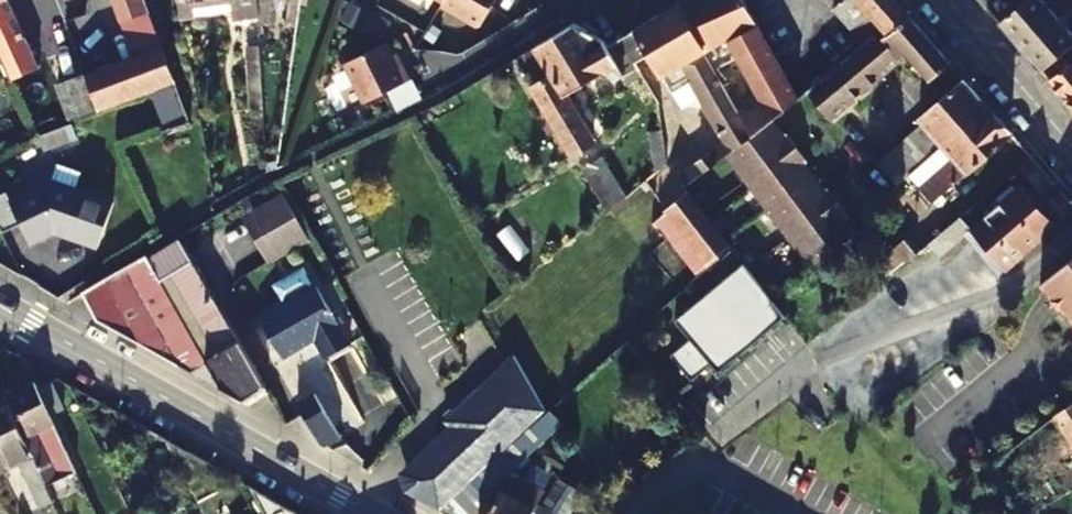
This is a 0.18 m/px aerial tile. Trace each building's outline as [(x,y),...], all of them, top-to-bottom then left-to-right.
[(36,66),(7,0),(0,0),(0,58),(9,79),(36,66)] [(121,21),(149,10),(145,0),(113,0),(121,21)] [(177,2),(180,19),(197,16),(194,0),(176,0),(177,2)] [(234,17),(257,14),(256,0),(232,0),(234,17)] [(268,0),(256,0),(257,14),(257,22),(268,23),(268,0)] [(283,24),(295,26),(298,0),(287,0),(283,24)] [(440,4),(478,26),(493,0),(442,0),(440,4)] [(741,0),(681,0),(675,3),(710,68),(724,94),(744,131),(766,115),(793,96),(747,11),(741,0)] [(888,33),(908,16),(894,0),(835,0),(830,5),(860,44),(871,36),(866,30),(876,20),(888,33)] [(995,23),(1022,0),(995,0),(983,10),(995,23)] [(995,23),(1036,72),(1071,42),(1071,40),(1054,19),(1071,3),(1071,0),(1022,0),(995,23)] [(675,3),(632,29),(646,52),(668,90),(670,89),(689,78),(695,91),(720,136),(675,176),(684,185),(722,150),(744,131),(724,94),(710,68),(675,3)] [(804,88),(824,114),(861,84),(904,51),(928,79),(948,62),(908,16),(888,33),(877,42),(871,36),(860,44),(841,59),(804,88)] [(570,22),(532,45),(542,63),(549,75),(529,86),(567,152),(587,140),(561,94),(604,68),(611,79),(632,67),(629,61),(616,38),(603,45),(601,41),(570,22)] [(646,52),(632,29),(616,38),(629,61),(646,52)] [(259,44),(245,45),(246,64),(259,64),(259,44)] [(161,47),(70,80),(57,85),(69,118),(174,79),(161,47)] [(390,72),(380,48),(339,64),(355,105),(401,87),(395,70),(390,72)] [(47,61),(57,85),(70,80),(60,55),(47,61)] [(1043,80),(1071,113),(1071,59),(1043,80)] [(963,79),(948,62),(928,79),(943,96),(963,79)] [(522,74),(529,86),(549,75),(542,63),(522,74)] [(262,108),(259,64),(246,64),(250,109),(262,108)] [(670,89),(678,101),(695,91),(689,78),(670,89)] [(917,120),(921,123),(899,142),(888,152),(880,159),(899,181),(907,174),(918,164),(922,160),(986,106),(963,79),(943,96),(917,118),(917,120)] [(632,95),(641,110),(653,103),(644,88),(632,95)] [(1010,132),(986,106),(922,160),(921,172),(940,194),(1010,132)] [(744,178),(765,206),(810,265),(853,231),(843,217),(849,213),(825,183),(820,187),(810,173),(799,160),(804,156),(793,141),(781,127),(777,130),(766,115),(744,131),(722,150),(744,178)] [(660,122),(643,132),(653,168),(668,156),(660,122)] [(602,204),(622,192),(597,154),(577,167),(602,204)] [(877,162),(895,184),(899,181),(880,159),(877,162)] [(940,194),(921,172),(922,160),(918,164),(907,174),(931,203),(940,194)] [(0,194),(0,231),(1,233),(19,225),(26,238),(34,241),(59,230),(66,232),(64,236),(97,247),(112,202),(73,189),(79,171),(56,163),(50,181),(9,201),(5,192),(0,194)] [(1018,185),(985,214),(969,228),(1004,268),(1053,224),(1018,185)] [(252,212),(276,255),(307,238),(283,194),(252,212)] [(662,212),(663,214),(681,238),(706,269),(728,249),(720,238),(699,211),(685,194),(662,212)] [(929,243),(938,254),(969,228),(959,217),(929,243)] [(706,269),(681,238),(672,245),(696,278),(706,269)] [(96,319),(185,372),(200,362),(219,391),(243,405),(265,392),(180,239),(147,259),(145,255),(82,292),(96,319)] [(899,267),(916,253),(903,240),(877,262),(889,276),(899,267)] [(64,248),(37,263),(46,277),(73,261),(64,248)] [(1038,282),(1071,320),(1071,255),(1038,282)] [(88,277),(79,262),(56,277),(65,291),(88,277)] [(782,319),(741,265),(672,324),(688,342),(668,359),(690,384),(709,367),(716,376),(782,319)] [(276,285),(285,302),(257,318),(279,359),(313,340),(324,359),(348,346),(305,269),(276,285)] [(412,497),(434,509),(499,449),(541,410),(509,354),(439,419),(447,429),(399,473),(408,483),(412,497)] [(37,390),(50,419),(64,412),(50,384),(37,390)] [(37,390),(34,385),(6,399),(45,486),(75,472),(50,419),(37,390)] [(296,405),(319,444),(337,435),(314,394),(296,405)] [(42,510),(54,505),(45,486),(6,399),(0,402),(0,444),(12,470),(22,466),(42,510)] [(1071,446),(1071,405),(1053,418),(1071,446)] [(434,509),(442,513),(466,513),(481,495),(477,489),(509,460),(499,449),(434,509)] [(229,510),(207,466),(192,456),(186,462),(182,476),(202,513),(231,513),(229,510)] [(535,506),(543,494),(517,478),(506,496),(499,491),(485,513),(548,513),(535,506)] [(254,492),(247,489),(261,513),(293,513),(254,492)] [(240,504),(229,510),(231,513),(245,513),(240,504)]
